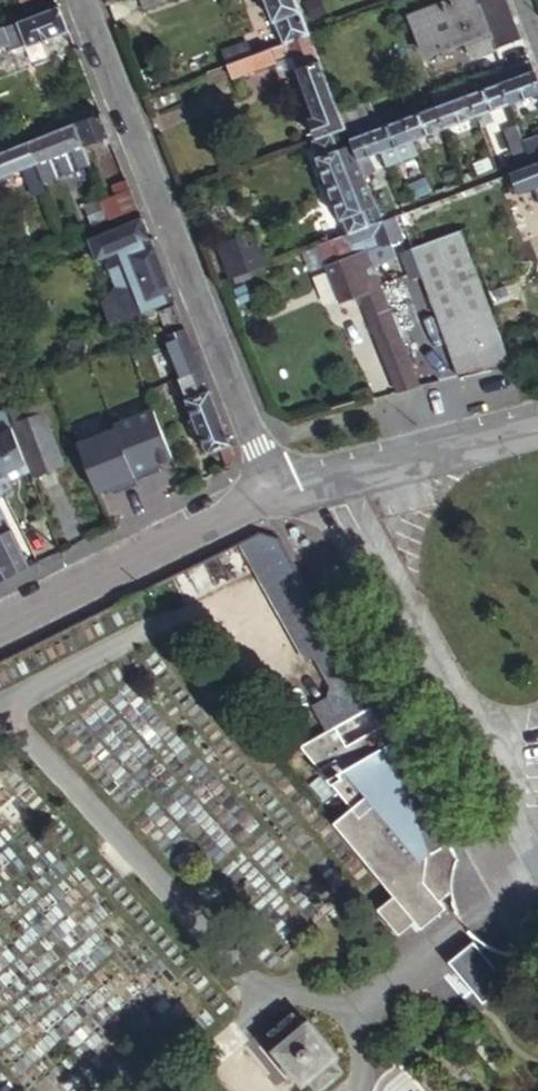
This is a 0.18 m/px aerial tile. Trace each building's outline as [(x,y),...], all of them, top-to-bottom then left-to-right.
[(142,9),(166,0),(139,0),(142,9)] [(290,0),(260,0),(268,23),(272,21),(281,46),(304,37),(293,6),(290,0)] [(443,5),(406,20),(419,57),(460,43),(467,60),(488,52),(469,0),(441,0),(443,5)] [(0,28),(0,47),(5,44),(9,52),(65,31),(55,6),(0,28)] [(335,117),(320,79),(304,37),(281,46),(250,57),(225,67),(230,81),(274,65),(273,61),(288,55),(313,118),(309,120),(316,141),(340,131),(335,117)] [(246,45),(221,55),(225,67),(250,57),(246,45)] [(506,104),(537,92),(526,61),(494,73),(506,104)] [(494,73),(462,85),(474,117),(506,104),(494,73)] [(474,117),(462,85),(429,98),(432,106),(441,129),(474,117)] [(432,106),(429,98),(414,103),(418,112),(432,106)] [(397,110),(400,119),(409,141),(441,129),(432,106),(418,112),(414,103),(397,110)] [(349,128),(366,122),(361,107),(335,117),(340,131),(349,128)] [(400,119),(397,110),(384,115),(387,125),(400,119)] [(107,139),(97,113),(69,124),(79,150),(107,139)] [(409,141),(400,119),(387,125),(384,115),(366,122),(378,153),(409,141)] [(363,158),(378,153),(366,122),(349,128),(340,131),(363,193),(370,190),(364,172),(368,171),(363,158)] [(79,150),(69,124),(21,143),(39,187),(54,182),(47,163),(79,150)] [(505,131),(517,163),(527,160),(521,144),(515,127),(505,131)] [(363,193),(340,131),(316,141),(309,143),(345,234),(374,223),(363,193)] [(527,160),(537,156),(537,137),(521,144),(527,160)] [(21,143),(0,151),(0,181),(22,172),(30,191),(39,187),(21,143)] [(504,175),(509,189),(515,186),(517,193),(531,188),(537,186),(537,162),(504,175)] [(107,219),(108,220),(134,209),(123,180),(110,186),(114,197),(100,202),(107,219)] [(515,186),(509,189),(511,195),(517,193),(515,186)] [(100,202),(100,200),(83,207),(91,226),(107,219),(100,202)] [(170,301),(137,216),(83,239),(92,260),(106,254),(106,256),(105,261),(106,267),(107,273),(115,291),(101,306),(111,329),(150,310),(170,301)] [(395,233),(390,217),(374,223),(380,239),(395,233)] [(345,234),(340,236),(346,250),(358,246),(364,244),(366,249),(382,243),(380,239),(374,223),(345,234)] [(206,246),(218,281),(256,267),(243,232),(206,246)] [(453,376),(502,365),(453,232),(407,249),(453,376)] [(346,250),(340,236),(316,245),(325,266),(340,305),(356,299),(391,392),(401,389),(413,386),(362,256),(350,261),(346,250)] [(325,266),(316,245),(300,250),(309,273),(325,266)] [(358,246),(346,250),(350,261),(362,256),(358,246)] [(170,301),(150,310),(184,397),(180,399),(202,457),(227,447),(170,301)] [(134,426),(154,417),(146,395),(125,403),(134,426)] [(26,474),(3,416),(0,418),(0,479),(15,471),(19,478),(26,474)] [(44,427),(17,437),(39,488),(64,479),(44,427)] [(0,479),(5,487),(19,478),(15,471),(0,479)] [(283,540),(260,532),(243,541),(310,659),(312,657),(320,653),(340,641),(283,540)] [(24,569),(7,534),(0,538),(0,581),(24,569)] [(375,704),(340,641),(320,653),(344,697),(317,715),(329,734),(375,704)] [(474,940),(450,961),(485,1002),(505,984),(498,976),(517,958),(512,953),(510,952),(509,952),(507,951),(505,950),(503,950),(498,948),(497,947),(496,947),(495,947),(495,946),(494,946),(493,946),(493,945),(492,945),(491,944),(489,944),(488,943),(487,943),(486,943),(486,942),(480,947),(474,940)] [(308,1017),(303,1021),(295,1010),(264,1037),(273,1046),(267,1050),(303,1090),(308,1087),(311,1090),(324,1090),(348,1070),(339,1059),(344,1055),(308,1017)]
